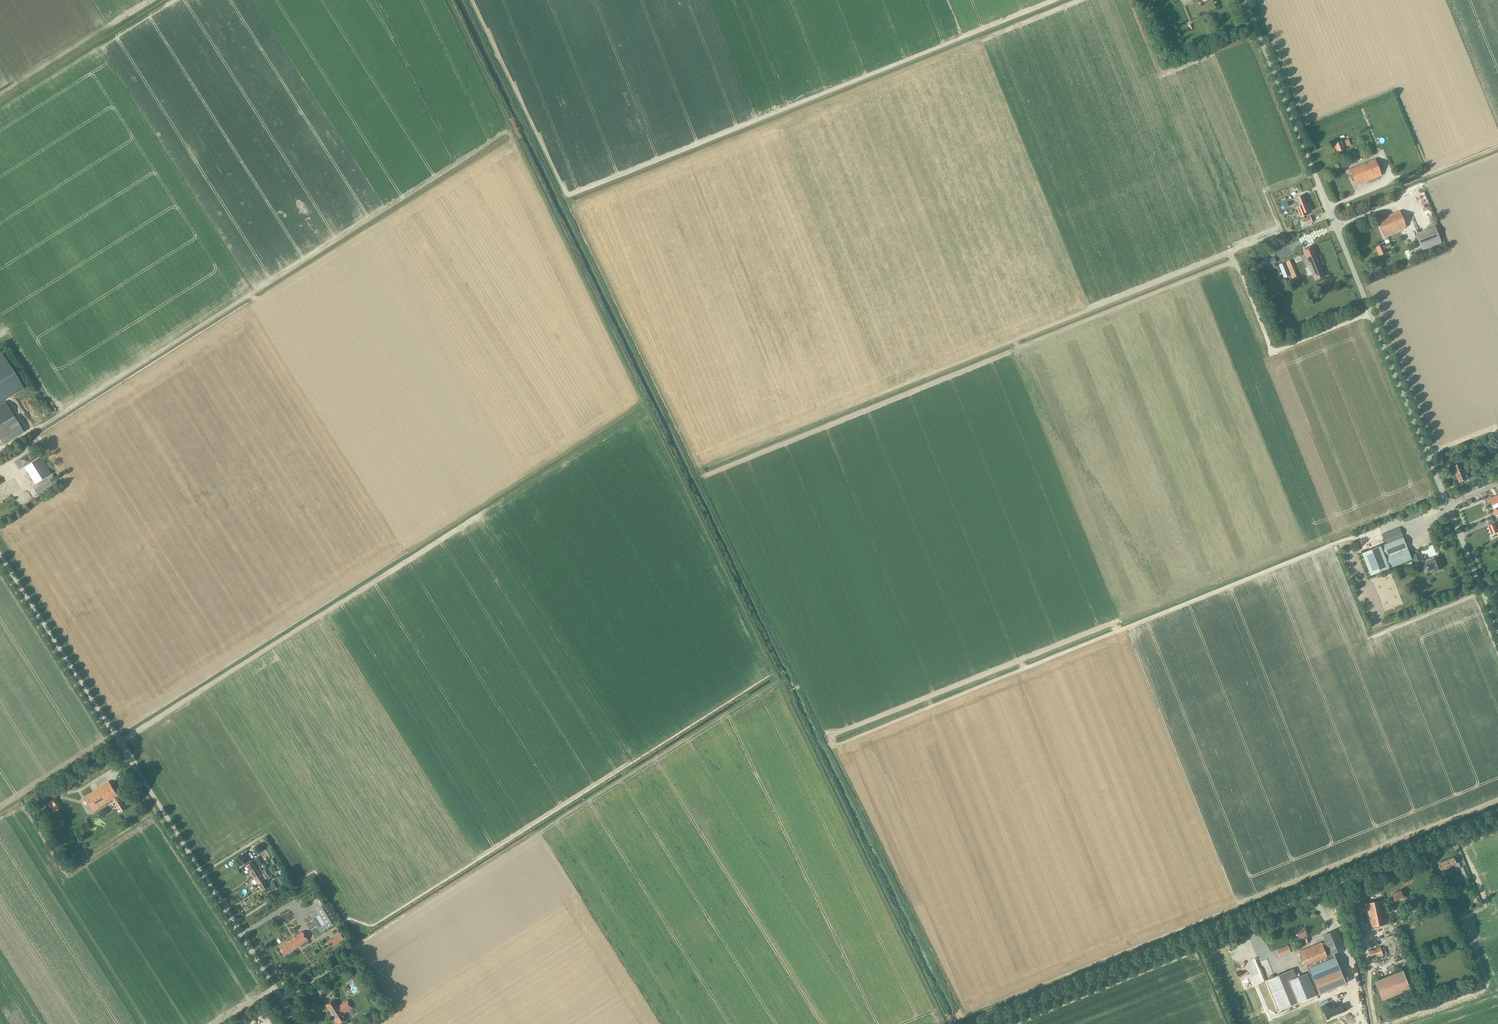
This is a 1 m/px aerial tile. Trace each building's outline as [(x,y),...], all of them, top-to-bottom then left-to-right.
[(1341,141),(1334,144),(1337,152),(1344,149),(1342,145),(1349,142),(1348,139),(1341,141)] [(1356,186),(1381,175),(1375,159),(1349,170),(1356,186)] [(1292,205),(1294,208),(1297,207),(1306,203),(1302,195),(1298,197),(1297,194),(1292,196),(1293,199),(1296,198),(1298,203),(1292,205)] [(1306,215),(1305,213),(1309,212),(1306,203),(1297,207),(1301,218),(1306,215)] [(1384,236),(1406,227),(1399,211),(1378,219),(1384,236)] [(1415,237),(1417,236),(1423,250),(1442,243),(1435,226),(1414,235),(1415,237)] [(1379,256),(1386,253),(1385,250),(1386,249),(1386,250),(1391,247),(1389,243),(1384,245),(1383,245),(1376,248),(1379,256)] [(1312,246),(1303,250),(1306,258),(1305,258),(1308,267),(1310,267),(1315,280),(1324,276),(1312,246)] [(1285,262),(1290,273),(1292,279),(1298,276),(1291,260),(1285,262)] [(0,357),(0,403),(23,388),(2,355),(0,357)] [(4,403),(0,405),(0,442),(2,445),(23,432),(4,403)] [(18,470),(35,459),(30,452),(14,463),(18,470)] [(35,485),(51,474),(40,457),(24,468),(35,485)] [(1461,463),(1462,463),(1463,463),(1461,460),(1454,463),(1455,466),(1453,466),(1456,474),(1462,472),(1465,471),(1461,463)] [(1466,475),(1466,474),(1465,471),(1462,472),(1456,474),(1459,482),(1466,480),(1464,476),(1466,475)] [(10,487),(7,483),(5,484),(4,483),(0,485),(0,486),(1,487),(0,487),(0,498),(1,499),(8,495),(11,500),(15,497),(11,492),(10,493),(8,489),(10,487)] [(1496,492),(1497,494),(1492,496),(1493,497),(1488,499),(1495,515),(1497,514),(1497,492),(1496,492)] [(14,499),(19,506),(23,503),(19,496),(14,499)] [(1405,522),(1421,516),(1418,509),(1402,515),(1405,522)] [(1487,526),(1491,535),(1496,533),(1497,535),(1497,529),(1497,530),(1496,527),(1497,526),(1497,523),(1495,524),(1487,526)] [(1403,537),(1399,528),(1382,534),(1386,544),(1380,546),(1389,568),(1411,559),(1403,537)] [(1380,546),(1361,553),(1370,576),(1389,568),(1380,546)] [(1415,562),(1421,560),(1418,553),(1412,555),(1415,562)] [(1431,562),(1425,565),(1428,571),(1433,569),(1434,571),(1436,570),(1436,571),(1440,570),(1440,569),(1442,568),(1437,557),(1430,560),(1431,562)] [(63,791),(71,786),(68,781),(60,786),(63,791)] [(121,813),(126,810),(120,801),(119,801),(117,797),(108,782),(84,797),(93,812),(112,800),(115,804),(121,813)] [(53,813),(62,808),(55,797),(47,803),(53,813)] [(252,861),(249,857),(247,857),(245,858),(245,860),(243,861),(250,872),(256,868),(260,866),(262,864),(257,857),(253,860),(253,861),(252,861)] [(1446,861),(1448,867),(1456,864),(1454,857),(1446,861)] [(1440,870),(1448,867),(1446,861),(1438,864),(1440,870)] [(264,868),(262,870),(260,866),(256,868),(250,872),(254,878),(260,874),(263,873),(266,871),(264,868)] [(1460,868),(1463,876),(1464,877),(1469,875),(1465,866),(1460,868)] [(263,873),(260,874),(254,878),(258,884),(264,880),(267,879),(270,877),(268,874),(265,876),(263,873)] [(264,880),(258,884),(262,891),(264,889),(266,893),(270,890),(271,892),(277,888),(272,881),(267,884),(264,880)] [(1403,899),(1407,898),(1404,892),(1401,893),(1400,891),(1392,894),(1394,901),(1403,897),(1403,899)] [(1369,928),(1388,924),(1383,900),(1364,904),(1369,928)] [(327,904),(310,915),(320,932),(338,921),(327,904)] [(1304,928),(1296,931),(1298,938),(1299,941),(1304,939),(1306,943),(1309,942),(1307,935),(1304,928)] [(1293,969),(1265,980),(1278,1011),(1345,983),(1334,954),(1344,949),(1336,930),(1322,936),(1325,943),(1322,944),(1321,943),(1299,951),(1306,969),(1307,968),(1309,972),(1296,978),(1293,969)] [(302,932),(279,947),(284,955),(289,952),(290,953),(294,950),(293,949),(308,940),(302,932)] [(331,947),(344,939),(340,934),(328,942),(331,947)] [(1279,957),(1290,952),(1287,945),(1276,950),(1279,957)] [(1372,960),(1383,956),(1380,947),(1376,948),(1376,949),(1373,950),(1372,950),(1368,951),(1372,960)] [(1267,960),(1259,963),(1262,970),(1269,968),(1267,960)] [(1382,1000),(1410,989),(1402,970),(1374,981),(1382,1000)] [(353,983),(348,985),(353,994),(358,991),(353,983)] [(320,996),(327,991),(323,985),(316,989),(320,996)] [(337,1023),(340,1023),(346,1020),(343,1014),(353,1008),(348,1000),(338,1006),(334,1000),(325,1005),(337,1023)]
